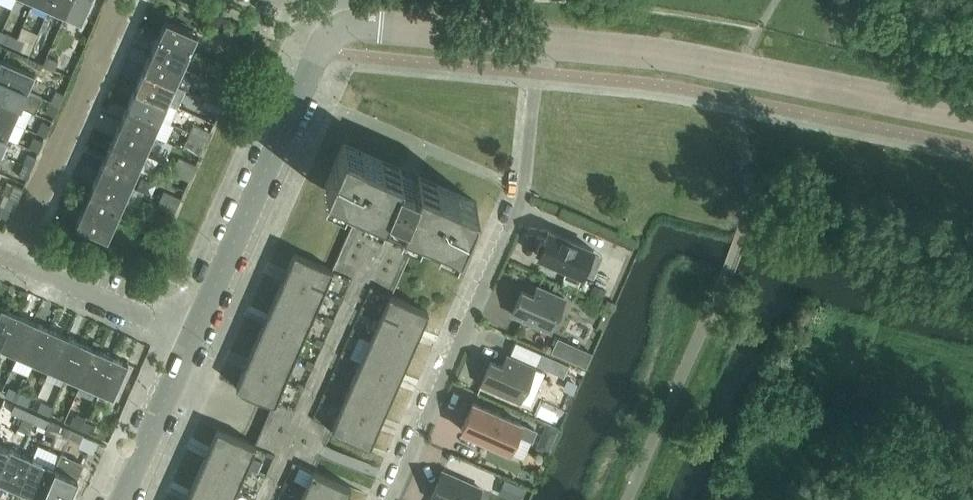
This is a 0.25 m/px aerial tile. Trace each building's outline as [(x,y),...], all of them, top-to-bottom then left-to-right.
[(34,2),(49,8),(52,0),(34,0),(34,2)] [(49,8),(65,16),(72,0),(52,0),(49,8)] [(65,16),(81,23),(91,0),(72,0),(65,16)] [(166,19),(158,37),(189,51),(197,33),(166,19)] [(7,33),(3,41),(14,46),(18,38),(7,33)] [(158,37),(151,53),(182,67),(189,51),(158,37)] [(29,43),(18,38),(14,46),(25,51),(29,43)] [(151,53),(143,71),(174,85),(182,67),(151,53)] [(47,56),(44,63),(56,68),(59,61),(47,56)] [(223,57),(220,65),(237,73),(241,64),(223,57)] [(0,61),(0,78),(28,90),(35,74),(1,59),(0,61)] [(237,73),(220,65),(217,72),(234,80),(237,73)] [(143,71),(136,87),(167,101),(174,85),(143,71)] [(21,106),(32,111),(35,113),(42,97),(28,90),(0,78),(0,97),(21,106)] [(136,87),(128,104),(171,123),(178,106),(167,101),(136,87)] [(56,91),(52,101),(60,104),(64,94),(56,91)] [(208,91),(205,98),(223,106),(226,98),(208,91)] [(25,128),(32,111),(21,106),(0,97),(0,117),(25,128)] [(223,106),(205,98),(202,106),(219,114),(223,106)] [(47,112),(55,116),(60,104),(52,101),(47,112)] [(128,104),(121,121),(152,135),(167,141),(174,125),(171,123),(128,104)] [(7,137),(19,142),(25,128),(0,117),(0,134),(7,137)] [(42,121),(37,133),(46,136),(51,125),(42,121)] [(121,121),(113,138),(145,152),(152,135),(121,121)] [(194,124),(190,132),(208,139),(211,132),(194,124)] [(208,139),(190,132),(187,140),(204,148),(208,139)] [(34,137),(30,147),(39,151),(43,141),(34,137)] [(145,152),(113,138),(106,155),(137,168),(145,152)] [(477,202),(419,176),(416,182),(399,174),(402,169),(343,143),(325,184),(364,201),(384,210),(387,202),(404,209),(401,217),(420,226),(459,243),(477,202)] [(28,153),(24,164),(32,168),(36,157),(28,153)] [(106,155),(98,172),(130,186),(137,168),(106,155)] [(179,157),(175,165),(193,173),(196,165),(179,157)] [(32,168),(24,164),(19,175),(27,179),(32,168)] [(193,173),(175,165),(172,173),(189,181),(193,173)] [(130,186),(98,172),(91,188),(123,202),(130,186)] [(15,184),(10,195),(18,199),(23,188),(15,184)] [(91,188),(84,206),(115,220),(123,202),(91,188)] [(164,191),(160,199),(178,207),(181,199),(164,191)] [(18,199),(10,195),(5,206),(13,210),(18,199)] [(178,207),(160,199),(157,207),(174,214),(178,207)] [(303,493),(313,471),(331,428),(341,406),(351,384),(361,362),(370,340),(380,318),(390,295),(420,226),(401,217),(404,209),(387,202),(384,210),(364,201),(333,270),(323,293),(314,315),(304,337),(294,359),(285,381),(275,403),(265,425),(256,446),(246,469),(237,490),(232,499),(300,499),(303,493)] [(107,237),(115,220),(84,206),(76,223),(107,237)] [(149,225),(145,233),(163,240),(166,232),(149,225)] [(582,275),(593,249),(549,230),(544,242),(541,241),(537,250),(540,251),(538,256),(568,269),(565,276),(578,282),(581,275),(582,275)] [(163,240),(145,233),(142,240),(159,248),(163,240)] [(323,293),(333,270),(295,253),(285,276),(323,293)] [(314,315),(323,293),(285,276),(275,298),(314,315)] [(551,331),(565,298),(538,286),(533,295),(523,290),(512,314),(551,331)] [(429,312),(390,295),(380,318),(419,335),(429,312)] [(314,315),(275,298),(266,320),(304,337),(314,315)] [(2,348),(17,314),(1,307),(0,310),(0,347),(2,348)] [(33,321),(17,314),(2,348),(18,355),(33,321)] [(409,357),(419,335),(380,318),(370,340),(409,357)] [(294,359),(304,337),(266,320),(256,342),(294,359)] [(49,328),(33,321),(18,355),(34,362),(49,328)] [(65,336),(49,328),(34,362),(50,370),(65,336)] [(81,342),(65,336),(50,370),(66,377),(81,342)] [(558,339),(552,352),(586,366),(591,353),(558,339)] [(399,379),(409,357),(370,340),(361,362),(399,379)] [(96,349),(81,342),(66,377),(81,383),(96,349)] [(285,381),(294,359),(256,342),(246,364),(285,381)] [(112,356),(96,349),(81,383),(97,390),(112,356)] [(128,363),(112,356),(97,390),(113,397),(128,363)] [(520,401),(534,368),(507,356),(502,366),(491,361),(481,384),(520,401)] [(390,401),(399,379),(361,362),(351,384),(390,401)] [(275,403),(285,381),(246,364),(236,387),(275,403)] [(569,365),(563,378),(575,383),(581,371),(569,365)] [(380,422),(390,401),(351,384),(341,406),(380,422)] [(6,396),(17,401),(21,393),(9,388),(6,396)] [(31,397),(21,393),(17,401),(28,405),(31,397)] [(41,402),(38,410),(49,415),(53,407),(41,402)] [(473,402),(461,430),(480,438),(496,445),(495,449),(504,453),(506,449),(524,457),(532,440),(517,433),(521,424),(521,423),(473,402)] [(12,414),(23,418),(26,410),(15,406),(12,414)] [(370,445),(380,422),(341,406),(331,428),(370,445)] [(23,418),(18,429),(28,434),(33,423),(45,428),(49,420),(26,410),(23,418)] [(70,424),(80,428),(84,420),(73,416),(70,424)] [(95,425),(84,420),(80,428),(92,433),(95,425)] [(532,440),(536,431),(521,424),(517,433),(532,440)] [(60,425),(56,433),(68,438),(71,430),(60,425)] [(246,469),(256,446),(218,429),(208,452),(246,469)] [(71,430),(68,438),(79,443),(82,435),(71,430)] [(0,444),(0,470),(10,448),(0,444)] [(33,458),(19,490),(41,499),(60,455),(38,446),(33,458)] [(10,448),(0,470),(0,482),(19,490),(33,458),(10,448)] [(237,490),(246,469),(208,452),(198,473),(237,490)] [(41,499),(68,499),(84,464),(61,454),(60,455),(41,499)] [(351,488),(313,471),(303,493),(318,499),(346,499),(351,488)] [(481,488),(443,472),(431,498),(436,499),(476,499),(481,488)] [(237,490),(198,473),(188,495),(199,499),(232,499),(237,490)]
